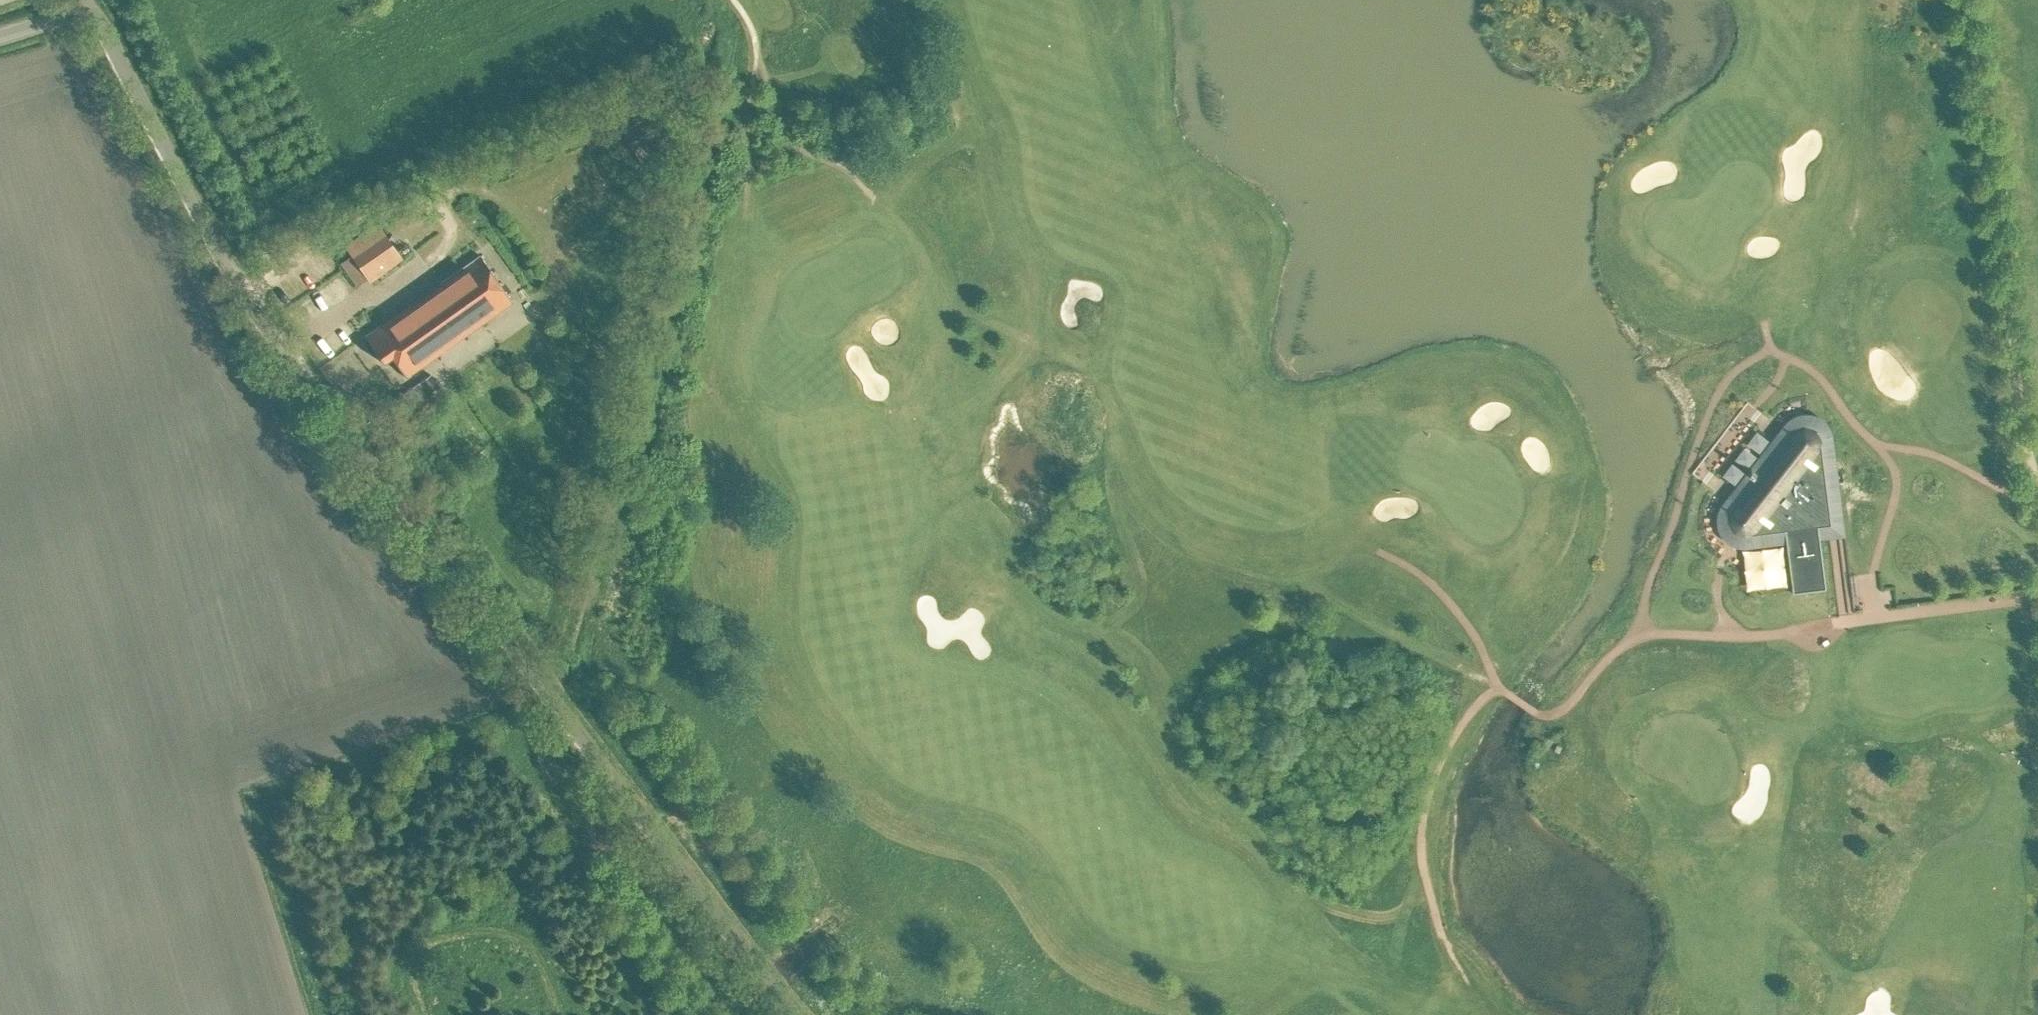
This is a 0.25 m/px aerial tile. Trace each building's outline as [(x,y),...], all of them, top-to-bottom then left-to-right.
[(670,148),(657,115),(628,126),(641,159),(670,148)] [(348,249),(370,282),(401,261),(380,228),(348,249)] [(409,306),(364,337),(383,363),(391,357),(402,372),(405,377),(407,376),(407,375),(410,373),(435,355),(437,354),(434,350),(461,331),(464,335),(510,302),(511,303),(513,302),(479,255),(439,283),(442,288),(413,309),(409,304),(408,305),(409,306)] [(418,382),(427,395),(439,386),(431,374),(418,382)] [(1830,437),(1803,417),(1782,444),(1785,447),(1766,472),(1762,469),(1757,472),(1751,467),(1747,473),(1752,478),(1751,483),(1755,486),(1745,498),(1742,496),(1720,524),(1747,544),(1745,547),(1747,547),(1752,540),(1786,536),(1793,593),(1827,589),(1820,531),(1828,530),(1829,536),(1830,536),(1829,530),(1838,529),(1835,502),(1841,502),(1838,480),(1835,480),(1830,439),(1832,437),(1832,435),(1830,437)]
